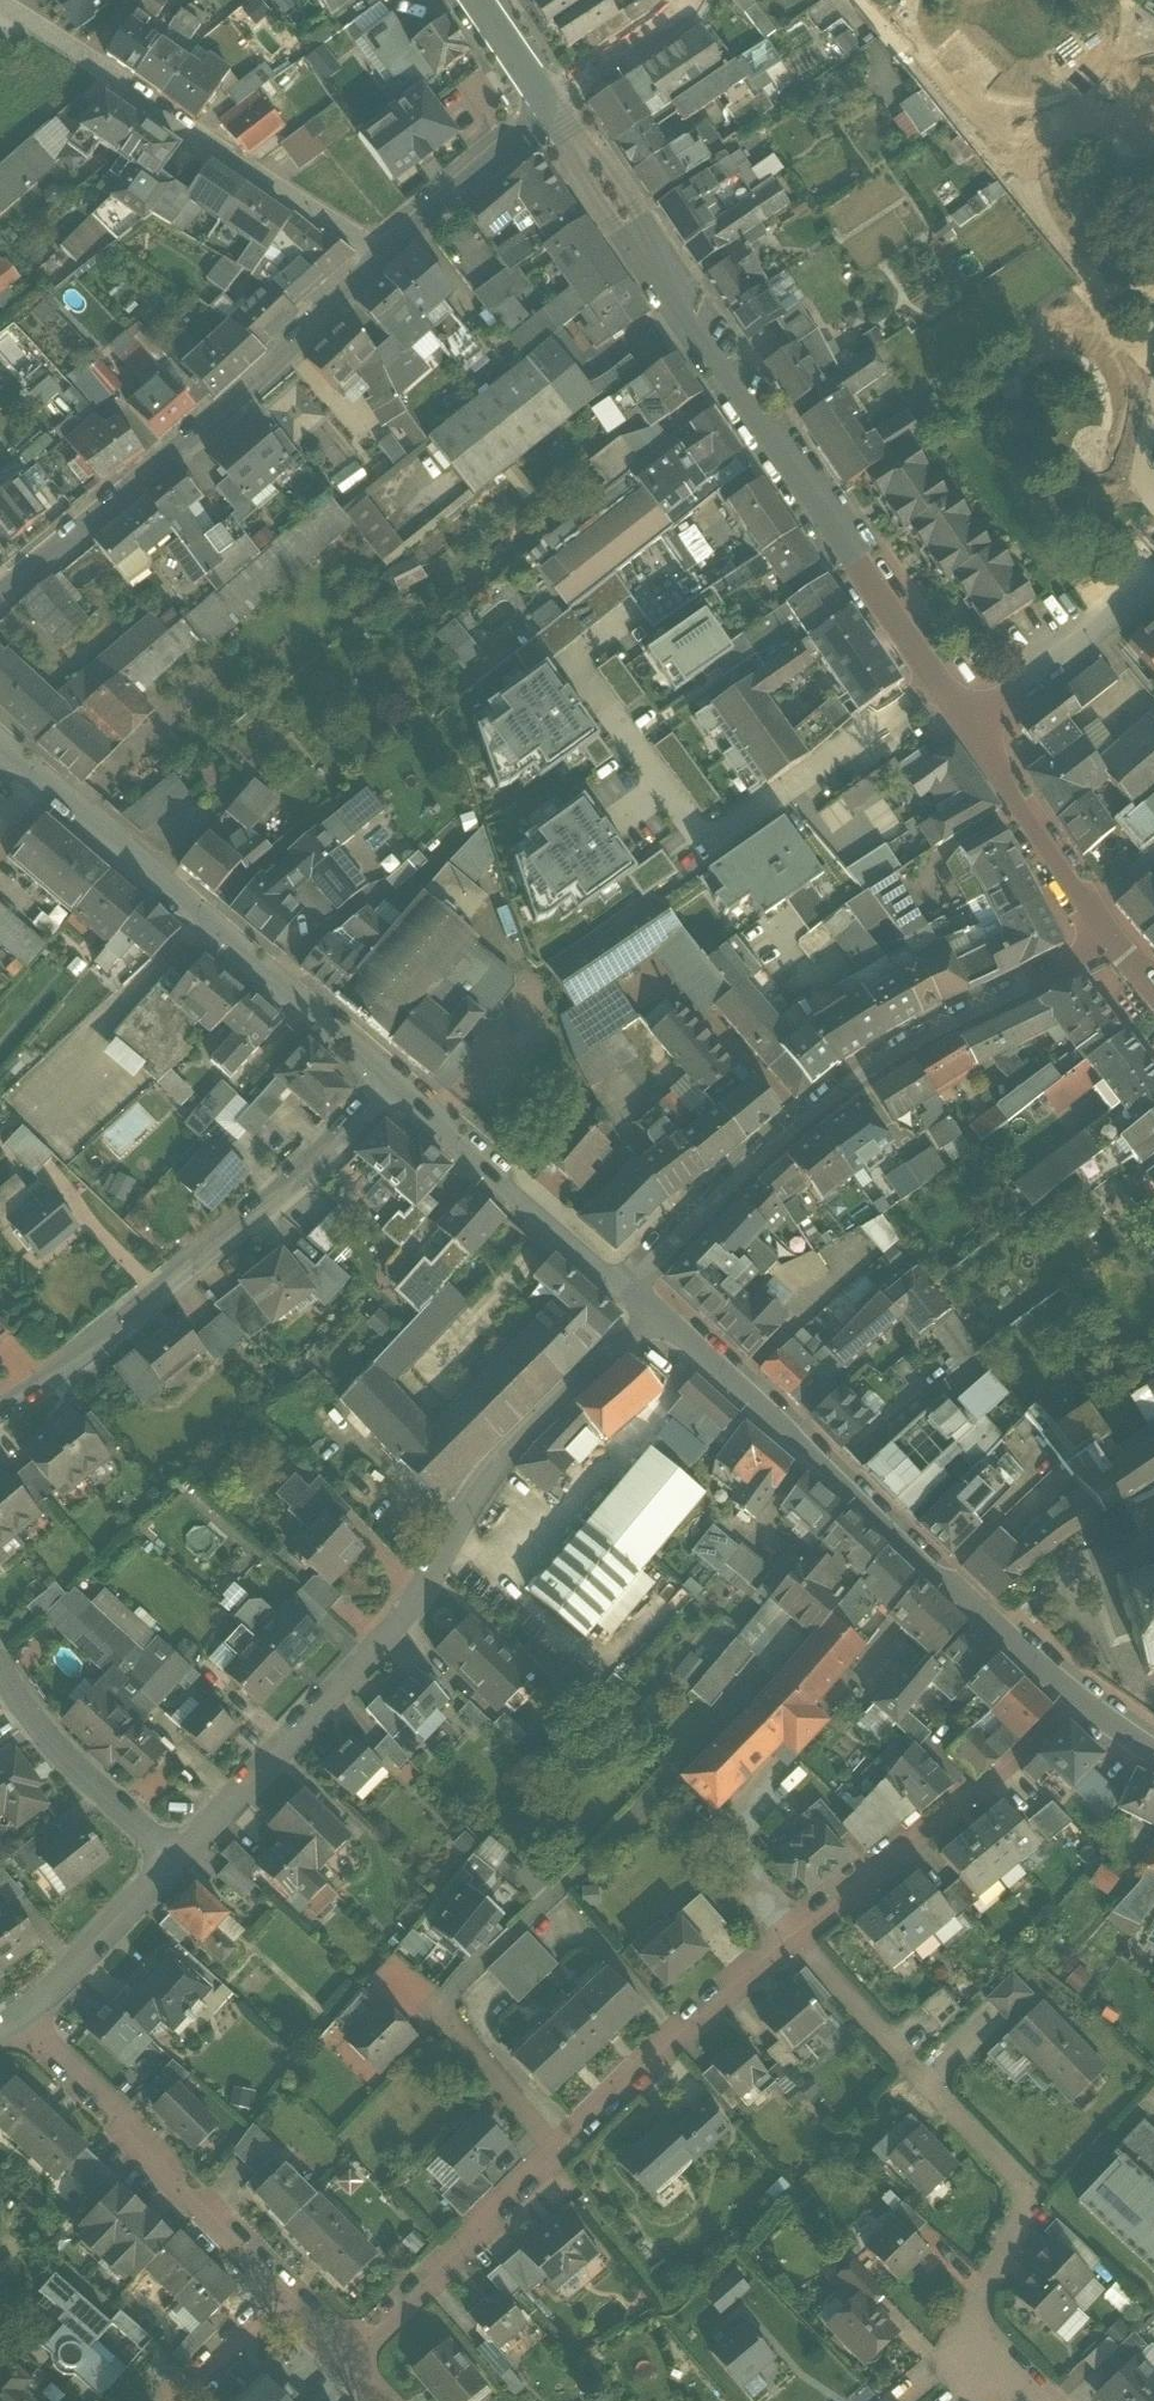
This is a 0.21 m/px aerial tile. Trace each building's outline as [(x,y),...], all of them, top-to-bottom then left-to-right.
[(75,30),(90,19),(90,16),(102,7),(102,2),(106,0),(53,0),(75,30)] [(139,8),(155,19),(167,0),(145,0),(139,8)] [(240,13),(254,28),(270,14),(257,0),(255,0),(240,13)] [(329,16),(352,0),(318,0),(329,16)] [(531,6),(546,29),(551,26),(590,0),(539,0),(531,6)] [(551,26),(567,50),(593,33),(617,18),(616,17),(605,0),(590,0),(551,26)] [(755,6),(750,0),(733,0),(744,14),(755,6)] [(775,32),(755,6),(744,14),(763,41),(775,32)] [(205,19),(190,7),(181,15),(199,27),(205,19)] [(136,13),(106,56),(134,76),(158,42),(142,30),(148,21),(136,13)] [(181,15),(179,13),(168,27),(189,41),(199,27),(181,15)] [(617,18),(593,33),(600,45),(630,25),(622,13),(616,17),(617,18)] [(390,16),(363,37),(372,50),(399,29),(390,16)] [(411,45),(409,47),(411,50),(413,49),(434,79),(434,80),(469,53),(445,18),(411,45)] [(411,45),(399,29),(372,50),(395,80),(389,85),(403,103),(420,90),(434,79),(413,49),(411,50),(409,47),(411,45)] [(699,29),(638,71),(639,72),(665,109),(672,104),(697,87),(726,68),(699,29)] [(852,31),(835,38),(842,54),(859,46),(852,31)] [(766,41),(734,62),(740,63),(747,73),(746,79),(753,90),(765,83),(759,74),(779,60),(766,41)] [(186,61),(158,42),(134,76),(161,96),(186,61)] [(323,47),(303,61),(321,86),(341,72),(323,47)] [(198,70),(186,61),(161,96),(196,120),(229,73),(207,58),(198,70)] [(779,60),(759,74),(765,83),(753,90),(766,109),(773,104),(791,78),(779,60)] [(697,87),(672,104),(665,109),(647,121),(653,130),(676,114),(683,123),(722,96),(746,79),(747,73),(740,63),(734,62),(726,68),(697,87)] [(263,65),(226,95),(236,108),(256,94),(272,82),(275,79),(263,65)] [(485,125),(507,107),(478,70),(455,88),(485,125)] [(665,109),(639,72),(622,83),(647,121),(665,109)] [(746,79),(722,96),(729,106),(724,110),(739,132),(768,113),(766,109),(753,90),(746,79)] [(272,82),(256,94),(257,95),(263,103),(279,91),(272,82)] [(647,121),(622,83),(588,107),(613,145),(647,121)] [(454,136),(420,90),(403,103),(356,137),(391,184),(416,165),(418,167),(431,158),(429,155),(454,136)] [(141,122),(105,95),(80,130),(98,143),(116,156),(141,122)] [(257,95),(219,124),(245,157),(283,128),(263,103),(257,95)] [(937,124),(917,96),(900,108),(920,136),(937,124)] [(315,119),(302,129),(312,142),(315,140),(325,132),(315,119)] [(647,121),(613,145),(632,173),(667,150),(653,130),(647,121)] [(141,122),(116,156),(133,169),(151,182),(156,175),(177,147),(141,122)] [(0,166),(0,214),(55,166),(42,152),(62,134),(48,124),(0,166)] [(706,124),(695,131),(702,144),(707,141),(710,146),(715,142),(712,137),(714,136),(706,124)] [(302,129),(278,147),(298,173),(325,152),(315,140),(312,142),(302,129)] [(98,143),(80,130),(68,145),(87,159),(98,143)] [(682,140),(674,145),(667,150),(675,161),(690,152),(682,140)] [(690,152),(675,161),(685,176),(708,161),(698,146),(690,152)] [(667,150),(632,173),(650,199),(685,176),(675,161),(667,150)] [(751,173),(737,154),(729,161),(737,174),(750,195),(761,187),(751,173)] [(751,173),(761,187),(770,180),(782,171),(771,157),(751,173)] [(582,222),(541,160),(538,159),(535,158),(532,159),(505,182),(524,211),(534,226),(548,246),(582,222)] [(728,158),(704,174),(713,189),(737,174),(729,161),(728,158)] [(242,190),(207,166),(187,195),(185,197),(187,199),(222,219),(242,190)] [(151,182),(133,169),(110,198),(143,224),(150,218),(172,188),(156,175),(151,182)] [(704,174),(685,187),(712,226),(722,219),(707,196),(715,191),(713,189),(704,174)] [(752,198),(766,220),(788,206),(770,180),(761,187),(750,195),(752,198)] [(505,182),(467,215),(487,244),(524,211),(505,182)] [(172,188),(150,218),(167,228),(187,199),(185,197),(187,195),(173,186),(172,188)] [(712,226),(685,187),(655,207),(683,248),(708,231),(713,228),(712,226)] [(288,221),(242,190),(222,219),(221,220),(252,241),(234,267),(241,271),(251,276),(262,259),(281,232),(288,221)] [(143,224),(110,198),(91,218),(106,233),(117,244),(143,224)] [(722,219),(712,226),(713,228),(708,231),(721,250),(737,240),(766,220),(752,198),(722,219)] [(984,198),(970,208),(976,217),(990,207),(984,198)] [(524,211),(487,244),(494,254),(534,226),(524,211)] [(288,221),(281,232),(287,240),(301,222),(292,215),(288,221)] [(91,218),(59,250),(74,265),(106,233),(91,218)] [(321,239),(301,222),(287,240),(302,255),(325,280),(353,254),(324,235),(321,239)] [(624,283),(582,222),(548,246),(545,248),(573,288),(587,308),(623,283),(624,283)] [(534,226),(494,254),(507,274),(545,248),(548,246),(534,226)] [(708,231),(683,248),(696,267),(697,267),(721,250),(708,231)] [(287,240),(281,232),(271,246),(290,266),(302,255),(287,240)] [(737,240),(721,250),(728,261),(704,277),(726,311),(762,286),(767,283),(745,251),(747,250),(745,247),(743,249),(737,240)] [(721,250),(697,267),(704,277),(728,261),(721,250)] [(451,292),(414,251),(383,279),(382,279),(409,309),(417,320),(439,301),(440,302),(451,292)] [(281,274),(279,276),(301,301),(325,280),(302,255),(290,266),(281,274)] [(251,276),(250,277),(264,286),(265,286),(266,286),(276,270),(277,268),(262,259),(251,276)] [(222,260),(205,280),(223,294),(241,271),(234,267),(222,260)] [(5,287),(8,285),(4,279),(11,273),(4,264),(0,267),(0,291),(5,287)] [(301,301),(279,276),(281,274),(276,270),(266,286),(292,310),(301,301)] [(409,309),(382,279),(383,279),(355,304),(388,341),(389,341),(403,356),(409,350),(427,334),(417,320),(409,309)] [(493,282),(474,298),(489,317),(509,301),(493,282)] [(587,308),(584,310),(596,326),(587,332),(597,348),(645,315),(624,283),(623,283),(587,308)] [(292,310),(266,286),(265,286),(264,286),(227,323),(260,351),(260,350),(261,350),(297,315),(292,310)] [(762,286),(726,311),(747,340),(774,322),(782,316),(781,315),(762,286)] [(19,303),(5,287),(0,291),(0,318),(19,303)] [(573,288),(542,312),(557,332),(584,310),(587,308),(573,288)] [(530,322),(512,299),(509,301),(489,317),(507,340),(523,360),(548,340),(557,332),(542,312),(530,322)] [(42,323),(55,313),(45,300),(32,310),(42,323)] [(439,301),(417,320),(427,334),(451,315),(440,302),(439,301)] [(797,304),(781,315),(782,316),(774,322),(782,334),(806,317),(797,304)] [(482,352),(451,315),(427,334),(457,373),(482,352)] [(806,317),(782,334),(790,346),(795,343),(815,330),(806,317)] [(348,319),(305,360),(335,392),(359,368),(375,353),(348,319)] [(227,323),(180,366),(213,401),(264,354),(261,350),(260,350),(260,351),(227,323)] [(815,330),(795,343),(790,346),(763,365),(791,406),(815,390),(839,374),(839,373),(816,330),(815,330)] [(175,371),(145,338),(136,346),(145,357),(162,374),(166,379),(175,371)] [(596,398),(548,340),(523,360),(524,362),(571,418),(596,398)] [(403,356),(389,341),(388,341),(375,353),(391,388),(397,400),(427,371),(409,350),(403,356)] [(872,350),(839,373),(839,374),(815,390),(824,404),(840,393),(846,402),(887,374),(872,350)] [(375,353),(359,368),(375,398),(391,388),(375,353)] [(673,356),(642,378),(654,396),(668,417),(700,395),(673,356)] [(145,357),(129,371),(145,389),(162,374),(145,357)] [(104,359),(73,374),(89,406),(120,391),(104,359)] [(571,418),(524,362),(427,441),(473,497),(571,418)] [(31,390),(49,375),(41,366),(23,382),(31,390)] [(166,379),(162,374),(145,389),(127,405),(159,439),(194,409),(166,379)] [(50,376),(32,392),(45,405),(62,389),(50,376)] [(642,378),(610,400),(622,417),(635,409),(654,396),(642,378)] [(273,409),(309,434),(327,409),(290,384),(273,409)] [(375,398),(366,404),(373,414),(397,400),(391,388),(375,398)] [(846,402),(840,393),(824,404),(801,421),(845,486),(863,475),(886,460),(870,435),(859,441),(848,422),(856,417),(846,402)] [(654,396),(635,409),(649,430),(656,425),(668,417),(654,396)] [(397,400),(373,414),(382,428),(406,414),(397,400)] [(608,427),(622,417),(610,400),(596,410),(608,427)] [(712,412),(668,442),(697,482),(702,479),(710,473),(739,453),(712,412)] [(406,414),(382,428),(402,430),(416,449),(426,441),(406,414)] [(906,414),(870,435),(886,460),(909,445),(920,438),(906,414)] [(93,416),(64,441),(72,452),(106,427),(93,416)] [(267,441),(248,419),(227,437),(266,482),(286,465),(287,464),(267,441)] [(106,427),(72,452),(99,486),(100,486),(142,454),(116,420),(106,427)] [(639,464),(668,442),(656,425),(649,430),(620,439),(639,464)] [(279,430),(267,441),(287,464),(286,465),(294,474),(305,464),(279,430)] [(392,465),(406,456),(392,434),(378,443),(392,465)] [(266,482),(227,437),(207,455),(227,478),(246,500),(247,499),(266,482)] [(620,439),(588,465),(607,490),(639,464),(620,439)] [(607,490),(575,515),(609,556),(706,484),(702,479),(697,482),(668,442),(639,464),(607,490)] [(946,499),(909,445),(886,460),(863,475),(902,533),(908,529),(945,583),(951,579),(987,633),(1033,601),(995,546),(990,550),(952,495),(946,499)] [(36,465),(0,494),(0,532),(10,544),(43,517),(29,501),(51,483),(36,465)] [(181,467),(145,497),(167,527),(185,513),(204,498),(181,467)] [(714,479),(720,487),(735,476),(730,468),(714,479)] [(609,556),(594,568),(601,576),(609,569),(614,575),(671,530),(687,517),(722,489),(720,487),(714,479),(710,473),(702,479),(706,484),(609,556)] [(246,500),(227,478),(215,489),(234,513),(229,517),(237,527),(256,510),(247,499),(246,500)] [(759,482),(727,504),(761,555),(794,532),(781,513),(781,514),(759,482)] [(215,592),(182,621),(197,640),(197,641),(206,651),(352,525),(328,495),(258,555),(240,571),(215,592)] [(348,511),(380,563),(404,548),(372,496),(348,511)] [(170,534),(144,498),(92,541),(114,568),(115,568),(126,583),(147,568),(148,562),(143,556),(170,534)] [(185,513),(167,527),(177,540),(187,553),(205,539),(204,538),(185,513)] [(609,556),(575,515),(545,540),(578,579),(594,568),(609,556)] [(258,555),(237,527),(229,517),(211,532),(240,571),(258,555)] [(728,576),(687,517),(671,530),(671,531),(695,566),(710,588),(728,576)] [(695,566),(671,531),(660,540),(684,575),(695,566)] [(211,532),(204,538),(205,539),(187,553),(204,577),(215,592),(240,571),(211,532)] [(794,532),(761,555),(772,570),(782,586),(789,582),(815,564),(794,532)] [(187,553),(177,540),(165,549),(192,586),(204,577),(187,553)] [(646,554),(618,572),(634,598),(663,580),(646,554)] [(761,555),(733,574),(741,586),(749,580),(751,583),(760,577),(772,570),(761,555)] [(413,561),(388,572),(397,591),(424,578),(413,561)] [(815,564),(789,582),(799,596),(825,578),(815,564)] [(594,568),(578,579),(590,593),(605,581),(601,576),(594,568)] [(609,569),(601,576),(605,581),(606,582),(614,575),(609,569)] [(775,591),(782,586),(772,570),(760,577),(769,590),(775,591)] [(710,588),(710,589),(718,601),(741,586),(733,574),(732,573),(710,588)] [(631,596),(616,576),(544,632),(559,651),(631,596)] [(51,578),(22,602),(58,646),(87,622),(51,578)] [(799,596),(785,606),(798,626),(808,640),(848,612),(825,578),(799,596)] [(785,606),(741,636),(755,656),(798,626),(785,606)] [(898,685),(848,612),(808,640),(807,641),(814,651),(857,714),(898,685)] [(741,636),(726,647),(702,614),(645,654),(673,693),(712,666),(721,679),(755,656),(741,636)] [(154,619),(59,699),(73,713),(117,676),(167,634),(154,619)] [(167,634),(117,676),(138,697),(197,641),(197,640),(182,621),(167,634)] [(1127,645),(1153,677),(1153,622),(1127,645)] [(477,659),(453,630),(439,642),(463,671),(477,659)] [(814,651),(807,641),(797,647),(805,658),(814,651)] [(797,647),(751,680),(764,699),(811,667),(805,658),(797,647)] [(6,651),(3,654),(0,657),(0,681),(0,708),(25,731),(39,742),(67,719),(73,713),(59,699),(6,651)] [(625,709),(644,695),(617,656),(598,669),(625,709)] [(1100,662),(1076,681),(1077,683),(1091,701),(1116,682),(1100,662)] [(598,739),(545,666),(485,709),(492,720),(478,730),(475,730),(495,793),(510,787),(531,772),(538,782),(598,739)] [(73,713),(67,719),(109,757),(153,712),(138,697),(117,676),(73,713)] [(749,798),(805,758),(790,736),(764,699),(751,680),(694,719),(749,798)] [(1091,701),(1077,683),(1064,693),(1078,711),(1091,701)] [(1062,691),(1017,727),(1033,747),(1036,745),(1066,722),(1079,712),(1078,711),(1064,693),(1062,691)] [(637,727),(655,714),(644,698),(625,711),(637,727)] [(833,699),(790,736),(805,758),(849,721),(833,699)] [(1097,764),(1109,779),(1107,780),(1134,812),(1153,794),(1153,718),(1152,716),(1097,764)] [(39,742),(36,744),(82,785),(109,757),(67,719),(39,742)] [(1097,764),(1066,722),(1036,745),(1047,758),(1025,775),(1057,821),(1088,795),(1107,780),(1109,779),(1097,764)] [(654,746),(701,814),(721,801),(674,733),(654,746)] [(999,809),(954,746),(905,781),(918,800),(927,793),(937,807),(935,808),(936,810),(935,810),(938,815),(919,827),(932,849),(951,838),(999,809)] [(173,775),(119,817),(139,834),(189,795),(173,775)] [(873,775),(821,809),(831,826),(884,791),(873,775)] [(252,781),(225,812),(244,829),(247,831),(247,830),(261,814),(262,815),(274,800),(252,781)] [(1121,823),(1140,845),(1153,833),(1153,794),(1134,812),(1121,823)] [(1113,830),(1088,795),(1057,821),(1082,857),(1113,830)] [(547,920),(568,905),(575,915),(634,872),(582,799),(522,842),(530,852),(516,862),(512,864),(533,925),(547,920)] [(367,827),(347,804),(332,817),(352,839),(367,827)] [(352,839),(332,817),(318,830),(337,852),(352,839)] [(107,875),(42,819),(8,859),(72,915),(107,875)] [(781,821),(706,873),(720,894),(712,900),(724,917),(746,901),(760,921),(821,878),(781,821)] [(999,827),(957,850),(969,871),(1010,847),(999,827)] [(221,848),(206,835),(179,867),(212,895),(240,865),(244,870),(269,849),(255,836),(247,830),(247,831),(244,829),(221,848)] [(317,829),(261,876),(260,876),(231,911),(272,945),(301,910),(285,897),(309,877),(308,876),(337,852),(318,830),(317,829)] [(887,843),(846,867),(861,891),(901,867),(887,843)] [(1026,874),(1010,847),(969,871),(975,883),(982,895),(982,896),(1026,874)] [(367,887),(337,852),(308,876),(309,877),(338,911),(367,887)] [(417,852),(385,881),(395,891),(427,863),(417,852)] [(446,866),(390,931),(391,932),(372,954),(335,998),(389,1044),(424,1001),(426,1002),(473,946),(478,940),(462,928),(486,900),(446,866)] [(969,871),(959,876),(966,888),(975,883),(969,871)] [(1026,874),(982,896),(989,908),(996,922),(996,923),(1040,901),(1026,874)] [(143,906),(107,875),(72,915),(108,946),(118,935),(143,906)] [(892,875),(867,891),(884,914),(889,920),(911,906),(892,875)] [(1153,927),(1153,889),(1146,879),(1115,905),(1141,938),(1153,927)] [(861,930),(884,914),(867,891),(864,893),(843,907),(854,921),(861,930)] [(705,961),(651,893),(650,894),(624,911),(660,949),(710,1011),(713,1007),(730,992),(705,961)] [(982,895),(972,900),(979,913),(989,908),(982,896),(982,895)] [(1040,901),(996,923),(1019,967),(1055,949),(1058,937),(1040,901)] [(180,931),(146,902),(143,906),(118,935),(131,946),(149,961),(180,931)] [(911,906),(889,920),(900,936),(922,924),(911,906)] [(843,907),(798,943),(808,957),(832,938),(854,921),(843,907)] [(0,909),(0,944),(27,967),(44,947),(0,909)] [(365,910),(343,929),(372,954),(391,932),(390,931),(365,910)] [(624,911),(545,965),(551,975),(573,1008),(574,1009),(610,984),(660,949),(624,911)] [(940,919),(926,927),(936,945),(950,937),(940,919)] [(861,930),(854,921),(832,938),(860,974),(885,960),(861,930)] [(996,922),(979,929),(978,927),(961,932),(968,948),(985,983),(1019,967),(996,923),(996,922)] [(1141,938),(1153,953),(1153,927),(1141,938)] [(343,929),(328,937),(300,969),(335,998),(372,954),(343,929)] [(936,945),(913,958),(917,965),(920,969),(944,958),(945,960),(949,958),(968,948),(961,932),(950,937),(936,945)] [(108,946),(104,951),(117,962),(131,946),(118,935),(108,946)] [(755,963),(735,937),(723,947),(749,978),(760,969),(755,963)] [(473,946),(426,1002),(424,1001),(389,1044),(446,1092),(447,1091),(447,1090),(463,1071),(455,1064),(466,1051),(459,1045),(481,1018),(493,1020),(500,1011),(498,1005),(512,988),(511,978),(473,946)] [(788,1010),(776,1020),(744,983),(749,978),(723,947),(705,961),(730,992),(763,1031),(764,1030),(778,1047),(803,1027),(788,1010)] [(968,948),(949,958),(945,960),(944,958),(920,969),(939,1003),(985,983),(968,948)] [(189,949),(107,1042),(157,1084),(170,1072),(192,1051),(181,1042),(196,1023),(167,999),(202,959),(189,949)] [(908,949),(886,962),(897,976),(917,965),(913,958),(908,949)] [(117,962),(104,951),(93,964),(106,975),(117,962)] [(248,998),(218,973),(220,971),(203,958),(202,959),(167,999),(196,1023),(210,1034),(222,1023),(248,998)] [(860,974),(834,989),(843,1000),(859,991),(862,995),(897,976),(886,962),(885,960),(860,974)] [(920,969),(917,965),(897,976),(920,1014),(939,1003),(920,969)] [(0,975),(0,991),(3,993),(11,985),(0,975)] [(897,976),(862,995),(885,1034),(920,1014),(897,976)] [(1063,1036),(1102,1008),(1082,980),(1036,1003),(1055,1027),(1063,1036)] [(610,984),(574,1009),(573,1008),(559,1018),(574,1062),(619,1031),(635,1021),(610,984)] [(824,1012),(803,1027),(835,1065),(885,1034),(862,995),(859,991),(843,1000),(824,1012)] [(778,1047),(764,1030),(763,1031),(730,992),(713,1007),(793,1100),(810,1086),(778,1047)] [(808,993),(788,1010),(803,1027),(824,1012),(808,993)] [(248,998),(222,1023),(234,1034),(210,1061),(230,1079),(282,1021),(252,994),(248,998)] [(1036,1003),(959,1041),(974,1067),(1055,1027),(1036,1003)] [(1083,1062),(1124,1034),(1102,1008),(1063,1036),(1083,1062)] [(733,1070),(678,1009),(650,1034),(662,1049),(690,1080),(699,1090),(703,1093),(724,1077),(733,1070)] [(803,1027),(778,1047),(810,1086),(835,1065),(803,1027)] [(619,1031),(574,1062),(589,1089),(636,1057),(619,1031)] [(1153,1111),(1153,1073),(1124,1034),(1083,1062),(1094,1075),(1101,1084),(1119,1107),(1135,1126),(1153,1111)] [(956,1036),(913,1064),(934,1096),(935,1098),(976,1071),(974,1067),(959,1041),(956,1036)] [(335,1069),(307,1043),(275,1079),(286,1089),(323,1122),(329,1115),(342,1101),(342,1100),(348,1093),(338,1085),(340,1083),(330,1075),(335,1069)] [(1083,1063),(1073,1050),(1066,1055),(1076,1068),(1083,1063)] [(1066,1055),(1049,1068),(1059,1081),(1076,1068),(1066,1055)] [(1004,1061),(992,1067),(1000,1082),(1012,1074),(1004,1061)] [(1059,1081),(1045,1092),(1056,1109),(1090,1084),(1086,1079),(1094,1075),(1083,1062),(1083,1063),(1076,1068),(1059,1081)] [(913,1063),(871,1090),(892,1123),(922,1104),(934,1096),(913,1064),(913,1063)] [(1049,1068),(996,1107),(1006,1123),(1045,1092),(1059,1081),(1049,1068)] [(192,1095),(170,1072),(157,1084),(179,1107),(192,1095)] [(724,1077),(703,1093),(716,1109),(737,1092),(724,1077)] [(275,1079),(235,1124),(251,1139),(282,1105),(277,1100),(286,1089),(275,1079)] [(737,1092),(716,1109),(744,1142),(781,1111),(753,1079),(737,1092)] [(690,1080),(678,1089),(681,1093),(675,1099),(687,1113),(684,1115),(693,1127),(716,1109),(703,1093),(699,1090),(690,1080)] [(222,1084),(197,1112),(211,1125),(212,1123),(236,1097),(222,1084)] [(1112,1113),(1119,1107),(1101,1084),(1094,1090),(1112,1113)] [(670,1094),(653,1109),(677,1135),(678,1134),(680,1137),(693,1127),(684,1115),(687,1113),(675,1099),(670,1094)] [(934,1096),(922,1104),(927,1112),(921,1116),(926,1123),(923,1124),(927,1130),(948,1117),(935,1098),(934,1096)] [(860,1098),(836,1116),(818,1130),(840,1161),(866,1143),(883,1131),(860,1098)] [(996,1107),(970,1127),(980,1142),(1006,1123),(996,1107)] [(677,1135),(653,1109),(633,1124),(655,1151),(677,1135)] [(693,1127),(680,1137),(707,1172),(744,1142),(716,1109),(693,1127)] [(1153,1153),(1153,1111),(1135,1126),(1119,1138),(1134,1157),(1140,1165),(1153,1153)] [(197,1112),(185,1125),(199,1138),(211,1125),(197,1112)] [(948,1117),(927,1130),(940,1150),(960,1137),(948,1117)] [(578,1120),(545,1159),(548,1162),(545,1166),(546,1169),(550,1173),(553,1173),(555,1171),(569,1183),(570,1181),(572,1183),(605,1144),(578,1120)] [(1075,1173),(1115,1141),(1100,1120),(1014,1186),(1032,1208),(1075,1173)] [(234,1143),(212,1123),(211,1125),(199,1138),(198,1139),(208,1148),(213,1143),(224,1154),(234,1143)] [(384,1125),(359,1153),(356,1156),(384,1180),(412,1149),(384,1125)] [(840,1161),(818,1130),(785,1158),(784,1158),(807,1188),(819,1204),(851,1177),(852,1177),(840,1161)] [(53,1157),(29,1134),(9,1151),(33,1174),(53,1157)] [(655,1151),(637,1164),(641,1170),(665,1200),(699,1174),(705,1172),(705,1173),(707,1172),(680,1137),(678,1134),(677,1135),(655,1151)] [(945,1149),(954,1161),(971,1148),(961,1136),(945,1149)] [(1134,1157),(1119,1138),(1115,1141),(1075,1173),(1089,1193),(1114,1176),(1120,1171),(1118,1167),(1134,1157)] [(412,1149),(384,1180),(415,1207),(426,1195),(427,1196),(437,1184),(437,1183),(449,1169),(418,1142),(412,1149)] [(224,1154),(213,1143),(208,1148),(178,1182),(195,1198),(200,1192),(214,1204),(228,1188),(230,1190),(246,1173),(224,1154)] [(866,1143),(840,1161),(852,1177),(851,1177),(852,1178),(857,1175),(863,1177),(875,1167),(875,1161),(878,1159),(866,1143)] [(930,1147),(904,1165),(920,1188),(944,1169),(930,1147)] [(631,1157),(620,1168),(631,1180),(641,1170),(637,1164),(631,1157)] [(807,1188),(784,1158),(758,1182),(781,1210),(807,1188)] [(920,1188),(904,1165),(886,1178),(901,1201),(920,1188)] [(117,1169),(104,1188),(124,1201),(137,1182),(117,1169)] [(631,1180),(621,1190),(647,1218),(665,1200),(641,1170),(631,1180)] [(1145,1178),(1153,1190),(1153,1171),(1145,1178)] [(325,1185),(339,1203),(354,1193),(341,1174),(325,1185)] [(1089,1193),(1098,1205),(1120,1188),(1123,1184),(1114,1176),(1089,1193)] [(13,1181),(0,1191),(0,1224),(1,1226),(7,1222),(6,1220),(29,1202),(13,1181)] [(758,1182),(738,1204),(765,1228),(767,1230),(785,1213),(781,1210),(758,1182)] [(616,1185),(580,1222),(614,1251),(647,1218),(621,1190),(616,1185)] [(1098,1205),(1115,1226),(1137,1210),(1120,1188),(1098,1205)] [(471,1189),(436,1227),(459,1249),(460,1249),(469,1258),(504,1220),(471,1189)] [(29,1202),(6,1220),(7,1222),(30,1250),(52,1233),(57,1239),(75,1225),(46,1190),(29,1202)] [(765,1228),(738,1204),(705,1239),(727,1261),(734,1254),(756,1275),(759,1278),(768,1274),(781,1269),(779,1268),(752,1242),(765,1228)] [(800,1205),(786,1215),(795,1228),(810,1218),(800,1205)] [(333,1212),(310,1237),(326,1252),(349,1227),(333,1212)] [(897,1241),(881,1217),(862,1228),(884,1253),(897,1241)] [(727,1261),(705,1239),(665,1280),(711,1324),(739,1293),(756,1275),(734,1254),(727,1261)] [(451,1259),(432,1241),(417,1256),(430,1269),(445,1284),(469,1258),(460,1249),(459,1249),(451,1259)] [(812,1252),(779,1268),(781,1269),(768,1274),(789,1296),(799,1286),(802,1289),(812,1280),(815,1283),(827,1273),(812,1252)] [(280,1255),(243,1283),(264,1310),(273,1322),(309,1294),(310,1293),(288,1265),(280,1255)] [(326,1259),(316,1271),(300,1256),(288,1265),(310,1293),(309,1294),(324,1308),(350,1279),(326,1259)] [(620,1318),(553,1257),(532,1279),(555,1300),(599,1340),(620,1318)] [(916,1267),(881,1297),(900,1317),(916,1336),(929,1326),(947,1310),(931,1287),(916,1267)] [(430,1269),(410,1289),(412,1291),(427,1305),(429,1303),(446,1285),(445,1284),(430,1269)] [(245,1285),(215,1309),(222,1315),(239,1330),(264,1310),(245,1285)] [(446,1285),(429,1303),(447,1321),(464,1302),(446,1285)] [(416,1318),(427,1305),(412,1291),(400,1302),(416,1318)] [(756,1291),(746,1300),(739,1293),(711,1324),(749,1360),(787,1320),(756,1291)] [(852,1316),(823,1347),(844,1366),(900,1317),(881,1297),(876,1292),(852,1316)] [(599,1340),(555,1300),(505,1352),(547,1392),(599,1340)] [(416,1318),(372,1365),(388,1383),(447,1321),(429,1303),(427,1305),(416,1318)] [(978,1352),(947,1310),(929,1326),(959,1367),(978,1352)] [(367,1325),(384,1337),(394,1323),(377,1311),(367,1325)] [(222,1315),(197,1336),(216,1360),(245,1336),(239,1330),(222,1315)] [(177,1319),(136,1354),(159,1381),(160,1381),(194,1353),(198,1358),(205,1353),(177,1319)] [(0,1323),(0,1341),(9,1334),(0,1323)] [(813,1340),(801,1353),(809,1361),(821,1348),(813,1340)] [(789,1342),(759,1370),(786,1396),(787,1395),(815,1367),(809,1361),(801,1353),(789,1342)] [(821,1348),(809,1361),(815,1367),(787,1395),(797,1406),(844,1366),(823,1347),(821,1348)] [(430,1428),(398,1460),(399,1462),(437,1502),(547,1392),(505,1352),(430,1428)] [(136,1354),(136,1353),(116,1370),(144,1404),(165,1386),(160,1381),(159,1381),(136,1354)] [(629,1357),(575,1405),(589,1422),(603,1440),(662,1391),(629,1357)] [(388,1383),(372,1365),(339,1400),(398,1463),(399,1462),(398,1460),(430,1428),(388,1383)] [(737,1415),(693,1376),(678,1393),(682,1397),(706,1418),(721,1432),(722,1432),(737,1415)] [(1145,1387),(1153,1401),(1153,1382),(1145,1387)] [(841,1390),(811,1420),(839,1449),(870,1418),(841,1390)] [(942,1396),(861,1471),(909,1518),(927,1501),(925,1498),(948,1477),(935,1463),(952,1447),(972,1469),(980,1461),(1003,1438),(983,1416),(971,1427),(942,1396)] [(706,1418),(682,1397),(666,1415),(672,1420),(690,1436),(706,1418)] [(1039,1436),(1081,1489),(1102,1516),(1153,1481),(1153,1423),(1116,1450),(1107,1437),(1110,1435),(1087,1402),(1039,1436)] [(575,1405),(532,1448),(515,1469),(545,1494),(570,1464),(560,1454),(589,1422),(575,1405)] [(79,1423),(68,1410),(44,1430),(84,1477),(107,1457),(102,1450),(79,1423)] [(113,1441),(90,1414),(79,1423),(102,1450),(113,1441)] [(706,1418),(690,1436),(704,1449),(706,1450),(721,1432),(706,1418)] [(690,1436),(672,1420),(656,1438),(669,1450),(686,1467),(704,1449),(690,1436)] [(793,1464),(744,1423),(715,1462),(743,1485),(732,1500),(740,1506),(738,1508),(742,1512),(744,1509),(756,1518),(793,1464)] [(84,1477),(44,1430),(21,1450),(31,1463),(54,1491),(60,1497),(84,1477)] [(686,1467),(669,1450),(597,1537),(640,1572),(709,1489),(686,1467)] [(1007,1488),(980,1461),(972,1469),(948,1494),(975,1521),(1007,1488)] [(54,1491),(31,1463),(20,1472),(43,1500),(54,1491)] [(0,1470),(0,1519),(14,1536),(38,1516),(32,1509),(9,1481),(0,1470)] [(43,1500),(20,1472),(9,1481),(32,1509),(43,1500)] [(844,1511),(804,1475),(781,1507),(788,1514),(782,1521),(801,1538),(807,1531),(819,1541),(844,1511)] [(309,1489),(295,1476),(276,1496),(290,1509),(287,1512),(311,1534),(332,1511),(308,1490),(309,1489)] [(342,1502),(319,1478),(309,1489),(308,1490),(332,1511),(333,1512),(342,1502)] [(1081,1489),(1046,1516),(1050,1521),(1064,1540),(1102,1516),(1081,1489)] [(975,1521),(948,1494),(917,1526),(950,1557),(980,1525),(975,1521)] [(311,1534),(293,1553),(316,1575),(328,1586),(329,1586),(362,1549),(348,1536),(353,1531),(342,1521),(351,1511),(342,1502),(333,1512),(332,1511),(311,1534)] [(880,1546),(844,1511),(819,1541),(818,1542),(847,1570),(854,1576),(880,1546)] [(0,1519),(0,1547),(14,1536),(0,1519)] [(1050,1521),(1018,1549),(998,1530),(961,1567),(995,1600),(1023,1572),(1064,1540),(1050,1521)] [(585,1526),(529,1593),(583,1639),(640,1572),(597,1537),(585,1526)] [(736,1549),(711,1528),(696,1547),(707,1556),(710,1553),(723,1564),(736,1549)] [(773,1594),(768,1600),(788,1617),(812,1638),(844,1599),(833,1589),(840,1582),(837,1580),(846,1570),(846,1571),(847,1570),(818,1542),(811,1550),(773,1594)] [(741,1544),(724,1565),(748,1586),(765,1565),(741,1544)] [(792,1550),(762,1585),(773,1594),(811,1550),(804,1545),(796,1554),(792,1550)] [(919,1582),(884,1550),(857,1583),(891,1614),(919,1582)] [(1152,1564),(1153,1569),(1135,1575),(1134,1570),(1129,1572),(1131,1576),(1120,1580),(1118,1575),(1114,1577),(1115,1581),(1114,1582),(1121,1604),(1134,1646),(1135,1646),(1144,1672),(1146,1676),(1150,1675),(1149,1670),(1153,1668),(1153,1564),(1152,1564)] [(328,1586),(316,1575),(300,1591),(326,1615),(341,1598),(329,1586),(328,1586)] [(219,1603),(230,1612),(247,1591),(235,1582),(219,1603)] [(964,1624),(919,1582),(891,1614),(888,1618),(899,1630),(928,1656),(932,1659),(940,1650),(964,1624)] [(844,1599),(812,1638),(680,1778),(715,1812),(781,1745),(795,1758),(828,1723),(812,1708),(864,1648),(849,1633),(864,1617),(863,1616),(873,1606),(888,1618),(891,1614),(857,1583),(844,1599)] [(55,1584),(24,1610),(37,1623),(42,1617),(64,1595),(55,1584)] [(762,1585),(750,1598),(762,1608),(768,1600),(773,1594),(762,1585)] [(62,1635),(88,1605),(70,1589),(64,1595),(42,1617),(62,1635)] [(127,1658),(134,1664),(158,1639),(102,1589),(88,1605),(137,1648),(127,1658)] [(326,1615),(300,1591),(287,1605),(313,1629),(326,1615)] [(788,1617),(768,1600),(762,1608),(735,1640),(754,1656),(788,1617)] [(260,1602),(248,1603),(233,1620),(240,1625),(256,1639),(277,1617),(260,1602)] [(137,1648),(88,1605),(62,1635),(110,1678),(114,1673),(127,1658),(137,1648)] [(277,1617),(256,1639),(290,1671),(321,1637),(313,1629),(287,1605),(277,1617)] [(509,1661),(468,1621),(469,1619),(468,1618),(435,1651),(436,1652),(437,1651),(497,1710),(496,1711),(497,1712),(525,1684),(528,1686),(532,1682),(530,1680),(535,1674),(515,1654),(509,1661)] [(256,1639),(240,1625),(220,1646),(236,1661),(224,1675),(257,1706),(290,1671),(256,1639)] [(968,1628),(945,1654),(940,1650),(932,1659),(931,1661),(942,1670),(951,1676),(964,1687),(965,1687),(997,1656),(968,1628)] [(121,1679),(113,1688),(116,1691),(145,1717),(190,1668),(158,1639),(134,1664),(121,1679)] [(735,1640),(717,1661),(734,1676),(736,1677),(754,1656),(735,1640)] [(913,1674),(904,1667),(872,1706),(895,1726),(906,1713),(932,1681),(942,1670),(931,1661),(932,1659),(928,1656),(913,1674)] [(997,1656),(965,1687),(976,1698),(990,1711),(1021,1679),(997,1656)] [(127,1658),(114,1673),(121,1679),(134,1664),(127,1658)] [(717,1661),(690,1692),(708,1707),(734,1676),(717,1661)] [(384,1704),(383,1704),(382,1705),(405,1727),(414,1736),(415,1735),(415,1734),(424,1742),(444,1721),(436,1713),(447,1702),(447,1703),(448,1702),(416,1670),(415,1672),(384,1704)] [(951,1676),(942,1670),(932,1681),(951,1701),(964,1687),(951,1676)] [(990,1711),(989,1712),(1002,1725),(1017,1741),(1051,1707),(1021,1679),(990,1711)] [(74,1700),(74,1711),(80,1716),(100,1695),(92,1688),(88,1692),(83,1691),(74,1700)] [(145,1717),(116,1691),(107,1701),(135,1727),(145,1717)] [(107,1701),(100,1695),(80,1716),(71,1727),(112,1765),(115,1760),(138,1781),(163,1753),(135,1727),(107,1701)] [(405,1727),(382,1705),(383,1704),(384,1704),(378,1697),(365,1710),(387,1736),(391,1741),(405,1727)] [(976,1698),(955,1719),(967,1731),(975,1725),(989,1712),(990,1711),(976,1698)] [(235,1728),(205,1700),(179,1728),(208,1756),(235,1728)] [(487,1720),(469,1703),(458,1714),(476,1731),(487,1720)] [(930,1734),(906,1713),(895,1726),(912,1745),(916,1749),(930,1734)] [(525,1736),(503,1715),(492,1726),(515,1747),(525,1736)] [(1067,1723),(1036,1757),(1071,1789),(1091,1769),(1102,1756),(1067,1723)] [(988,1739),(975,1725),(967,1731),(946,1751),(974,1780),(1003,1755),(988,1739)] [(1002,1725),(988,1739),(1003,1755),(1017,1741),(1002,1725)] [(398,1771),(408,1760),(391,1741),(387,1736),(375,1749),(398,1771)] [(380,1765),(352,1739),(322,1770),(350,1797),(380,1765)] [(916,1749),(912,1745),(886,1777),(915,1808),(919,1813),(952,1786),(916,1749)] [(4,1811),(15,1827),(44,1805),(25,1780),(31,1776),(15,1755),(0,1766),(0,1814),(4,1811)] [(1036,1757),(1021,1773),(1033,1784),(1044,1772),(1049,1776),(1053,1772),(1036,1757)] [(1122,1798),(1091,1769),(1071,1789),(1076,1794),(1102,1818),(1122,1798)] [(1071,1789),(1053,1772),(1049,1776),(1044,1772),(1033,1784),(1051,1802),(1059,1811),(1076,1794),(1071,1789)] [(1136,1772),(1118,1809),(1152,1826),(1153,1821),(1153,1781),(1136,1772)] [(886,1777),(840,1826),(846,1834),(862,1852),(915,1808),(886,1777)] [(303,1791),(267,1827),(282,1842),(315,1874),(316,1873),(313,1870),(329,1854),(332,1857),(351,1839),(303,1791)] [(840,1826),(819,1801),(805,1813),(815,1825),(816,1824),(833,1845),(846,1834),(840,1826)] [(1039,1846),(1002,1802),(981,1820),(1017,1864),(1039,1846)] [(1059,1811),(1051,1802),(1040,1811),(1058,1833),(1071,1823),(1059,1811)] [(1058,1833),(1040,1811),(1029,1821),(1047,1843),(1058,1833)] [(1017,1864),(981,1820),(960,1838),(997,1881),(1017,1864)] [(50,1847),(38,1856),(40,1859),(67,1892),(108,1859),(80,1824),(50,1847)] [(833,1845),(816,1824),(815,1825),(780,1854),(785,1859),(776,1867),(789,1883),(797,1877),(809,1892),(846,1860),(833,1845)] [(39,1834),(10,1858),(22,1873),(40,1859),(38,1856),(50,1847),(39,1834)] [(479,1850),(495,1865),(507,1852),(491,1837),(479,1850)] [(997,1881),(960,1838),(939,1856),(959,1879),(975,1899),(976,1899),(997,1881)] [(315,1874),(282,1842),(266,1857),(268,1859),(258,1869),(258,1870),(288,1900),(298,1890),(309,1901),(325,1885),(315,1874)] [(1140,1863),(1146,1868),(1153,1874),(1153,1843),(1140,1863)] [(258,1869),(233,1845),(221,1857),(229,1864),(247,1881),(258,1870),(258,1869)] [(495,1874),(473,1856),(461,1871),(472,1880),(481,1887),(483,1889),(495,1874)] [(229,1864),(216,1878),(241,1901),(254,1887),(247,1881),(229,1864)] [(1089,1884),(1110,1893),(1119,1874),(1098,1865),(1089,1884)] [(1139,1883),(1120,1904),(1141,1923),(1153,1905),(1153,1874),(1146,1868),(1139,1883)] [(0,1869),(0,1896),(4,1902),(20,1891),(0,1869)] [(937,1898),(917,1874),(895,1892),(932,1936),(953,1919),(953,1918),(937,1898)] [(975,1899),(959,1879),(948,1889),(966,1911),(978,1901),(976,1899),(975,1899)] [(467,1887),(466,1886),(431,1930),(468,1960),(485,1939),(491,1946),(504,1934),(496,1925),(504,1916),(476,1894),(481,1887),(472,1880),(467,1887)] [(226,1917),(194,1887),(168,1915),(169,1916),(188,1934),(200,1945),(200,1944),(213,1930),(226,1917)] [(966,1911),(948,1889),(937,1898),(953,1918),(953,1919),(954,1921),(966,1911)] [(932,1936),(895,1892),(875,1909),(912,1953),(932,1936)] [(700,1896),(675,1918),(679,1922),(680,1921),(699,1943),(721,1923),(724,1927),(725,1926),(700,1896)] [(1141,1923),(1120,1904),(1106,1919),(1129,1939),(1141,1923)] [(0,1913),(0,1972),(39,1944),(10,1905),(0,1913)] [(912,1953),(875,1909),(853,1927),(890,1971),(912,1953)] [(188,1934),(169,1916),(159,1926),(178,1945),(188,1934)] [(679,1922),(639,1958),(665,1988),(707,1952),(699,1943),(680,1921),(679,1922)] [(234,1950),(213,1930),(200,1944),(221,1964),(234,1950)] [(412,1930),(401,1946),(414,1954),(424,1937),(412,1930)] [(526,1933),(486,1971),(517,2004),(558,1966),(526,1933)] [(133,1994),(132,1996),(159,2021),(171,2032),(184,2018),(191,2025),(194,2021),(193,2019),(204,2007),(198,2002),(208,1991),(169,1955),(133,1994)] [(607,1968),(511,2059),(549,2098),(644,2007),(607,1968)] [(1012,1975),(986,2001),(1006,2021),(1031,1995),(1012,1975)] [(159,2021),(132,1996),(133,1994),(126,1987),(110,2005),(138,2031),(144,2036),(159,2021)] [(798,1989),(760,2022),(777,2042),(787,2053),(788,2052),(813,2031),(825,2020),(798,1989)] [(942,1989),(920,2008),(929,2019),(951,2000),(942,1989)] [(378,2010),(360,1992),(335,2020),(340,2025),(350,2025),(356,2031),(378,2010)] [(951,2000),(929,2019),(941,2032),(960,2011),(951,2000)] [(138,2031),(110,2005),(86,2031),(117,2059),(132,2042),(130,2040),(138,2031)] [(378,2010),(356,2031),(356,2041),(368,2053),(366,2055),(366,2062),(373,2070),(380,2070),(413,2037),(382,2006),(378,2010)] [(1068,2042),(1043,2016),(1031,2028),(1025,2022),(997,2049),(999,2052),(1003,2052),(1004,2050),(1042,2090),(1050,2082),(1069,2101),(1102,2069),(1072,2038),(1068,2042)] [(825,2020),(813,2031),(822,2042),(834,2031),(825,2020)] [(787,2053),(777,2042),(766,2053),(777,2066),(784,2074),(797,2064),(788,2052),(787,2053)] [(739,2043),(726,2054),(725,2053),(710,2066),(729,2088),(738,2099),(751,2088),(766,2075),(739,2043)] [(171,2062),(159,2073),(174,2088),(175,2087),(176,2088),(187,2076),(171,2062)] [(777,2066),(766,2075),(774,2084),(785,2075),(784,2074),(777,2066)] [(729,2088),(711,2068),(701,2076),(718,2097),(729,2088)] [(766,2075),(751,2088),(759,2097),(774,2084),(766,2075)] [(11,2081),(0,2093),(0,2129),(56,2181),(85,2151),(85,2150),(11,2081)] [(174,2088),(153,2109),(194,2150),(216,2128),(176,2088),(175,2087),(174,2088)] [(233,2088),(231,2104),(251,2106),(252,2090),(233,2088)] [(671,2134),(662,2124),(618,2164),(636,2183),(637,2183),(649,2197),(692,2159),(726,2129),(704,2104),(671,2134)] [(484,2112),(438,2158),(459,2179),(465,2185),(477,2173),(506,2144),(493,2131),(498,2126),(484,2112)] [(908,2116),(890,2134),(901,2146),(919,2129),(920,2130),(921,2129),(908,2116)] [(1112,2155),(1118,2160),(1094,2185),(1078,2202),(1153,2274),(1153,2158),(1148,2153),(1153,2147),(1153,2134),(1142,2123),(1112,2155)] [(252,2126),(232,2153),(255,2176),(255,2177),(265,2167),(279,2153),(252,2126)] [(920,2130),(919,2129),(901,2146),(887,2158),(888,2160),(909,2181),(916,2174),(931,2192),(957,2168),(920,2130)] [(890,2134),(871,2152),(883,2165),(888,2160),(887,2158),(901,2146),(890,2134)] [(85,2150),(85,2151),(66,2170),(91,2194),(103,2181),(109,2174),(85,2150)] [(1108,2151),(1085,2176),(1094,2185),(1118,2160),(1112,2155),(1108,2151)] [(315,2197),(283,2165),(274,2175),(253,2196),(254,2197),(256,2195),(271,2211),(274,2209),(289,2224),(315,2197)] [(265,2167),(255,2177),(255,2176),(244,2187),(253,2196),(274,2175),(265,2167)] [(459,2179),(441,2197),(461,2218),(492,2188),(477,2173),(465,2185),(459,2179)] [(91,2194),(80,2205),(91,2215),(114,2191),(103,2181),(91,2194)] [(169,2236),(122,2191),(120,2193),(116,2189),(114,2191),(91,2215),(80,2228),(87,2234),(83,2238),(125,2277),(128,2273),(135,2280),(144,2271),(178,2235),(177,2234),(171,2241),(167,2238),(169,2236)] [(332,2214),(315,2197),(289,2224),(283,2229),(344,2289),(375,2257),(358,2240),(362,2236),(336,2210),(332,2214)] [(925,2224),(901,2204),(890,2215),(896,2222),(897,2221),(913,2236),(925,2224)] [(562,2218),(523,2251),(521,2248),(519,2250),(544,2279),(555,2291),(557,2290),(554,2287),(593,2254),(595,2257),(597,2256),(561,2214),(560,2215),(562,2218)] [(29,2236),(12,2221),(4,2229),(22,2245),(29,2236)] [(913,2236),(897,2221),(896,2222),(866,2251),(896,2282),(927,2252),(913,2236)] [(1091,2254),(1055,2221),(1044,2233),(1051,2240),(1080,2266),(1091,2254)] [(178,2235),(144,2271),(174,2301),(208,2266),(178,2235)] [(1080,2266),(1051,2240),(1028,2265),(1035,2271),(1036,2271),(1067,2300),(1068,2300),(1090,2276),(1080,2266)] [(544,2279),(519,2250),(500,2266),(519,2290),(525,2296),(544,2279)] [(882,2294),(852,2264),(838,2277),(857,2297),(858,2296),(869,2307),(882,2294)] [(208,2266),(174,2301),(199,2326),(200,2327),(205,2322),(235,2292),(208,2266)] [(500,2266),(486,2278),(500,2294),(506,2302),(519,2290),(500,2266)] [(1035,2271),(1013,2295),(1051,2331),(1075,2306),(1068,2300),(1067,2300),(1036,2271),(1035,2271)] [(109,2324),(54,2275),(38,2293),(44,2299),(37,2306),(56,2323),(62,2327),(108,2367),(115,2359),(96,2343),(111,2326),(109,2324)] [(736,2275),(721,2288),(732,2300),(746,2287),(736,2275)] [(1116,2282),(1103,2295),(1123,2315),(1136,2301),(1116,2282)] [(500,2294),(487,2306),(483,2302),(468,2316),(488,2340),(496,2350),(526,2324),(506,2302),(500,2294)] [(857,2297),(842,2312),(846,2317),(831,2331),(864,2365),(865,2363),(867,2365),(874,2363),(879,2359),(881,2352),(879,2350),(895,2334),(869,2307),(858,2296),(857,2297)] [(152,2340),(119,2312),(109,2324),(111,2326),(141,2353),(152,2340)] [(199,2326),(183,2343),(194,2354),(215,2333),(205,2322),(200,2327),(199,2326)] [(745,2326),(711,2354),(738,2386),(772,2358),(745,2326)] [(108,2367),(62,2327),(49,2341),(59,2350),(57,2354),(56,2359),(57,2364),(60,2368),(65,2371),(70,2371),(75,2370),(89,2383),(85,2388),(99,2400),(119,2378),(108,2367)] [(1133,2333),(1117,2348),(1117,2349),(1106,2360),(1119,2373),(1136,2357),(1137,2358),(1147,2348),(1133,2333)] [(1107,2338),(1083,2361),(1093,2372),(1106,2360),(1117,2349),(1117,2348),(1107,2338)] [(499,2377),(507,2369),(511,2366),(496,2350),(488,2340),(476,2351),(499,2377)] [(446,2342),(412,2370),(438,2400),(480,2400),(489,2394),(446,2342)] [(1097,2395),(1103,2400),(1135,2400),(1153,2382),(1153,2375),(1137,2358),(1136,2357),(1119,2373),(1097,2395)] [(0,2370),(0,2400),(29,2400),(19,2391),(28,2382),(7,2363),(0,2370)] [(507,2369),(499,2377),(514,2396),(523,2388),(507,2369)] [(296,2398),(285,2387),(282,2390),(262,2370),(233,2398),(226,2390),(215,2400),(294,2400),(296,2398)] [(1135,2400),(1153,2400),(1153,2382),(1135,2400)]
